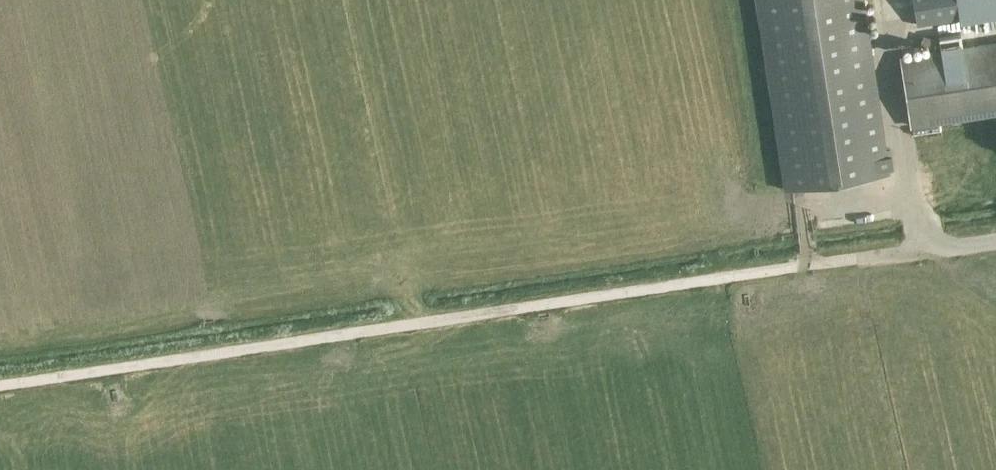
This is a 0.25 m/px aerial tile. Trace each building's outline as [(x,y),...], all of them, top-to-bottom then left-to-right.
[(759,13),(782,170),(785,189),(888,174),(885,154),(862,0),(757,0),(759,13)] [(917,25),(958,19),(958,23),(995,18),(995,0),(913,0),(917,25)] [(901,56),(912,127),(995,114),(995,42),(963,47),(961,34),(938,37),(940,50),(901,56)]
